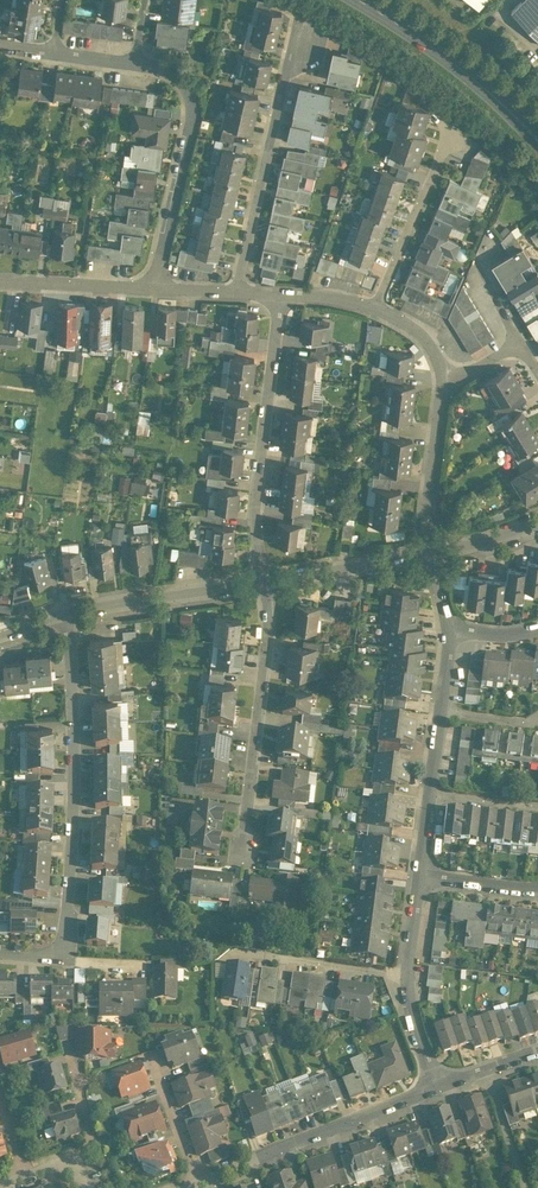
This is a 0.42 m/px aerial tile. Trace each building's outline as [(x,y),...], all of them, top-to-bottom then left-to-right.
[(20,8),(41,11),(42,0),(21,0),(20,8)] [(104,14),(113,16),(125,17),(126,8),(125,7),(126,0),(106,0),(104,14)] [(166,5),(164,4),(163,14),(179,16),(189,18),(189,17),(191,8),(195,8),(196,0),(167,0),(166,5)] [(263,0),(257,0),(256,7),(263,8),(263,7),(269,9),(271,2),(263,0)] [(511,11),(537,38),(537,0),(522,0),(511,11)] [(20,8),(12,6),(10,23),(30,26),(38,27),(41,11),(20,8)] [(269,9),(263,7),(263,8),(260,23),(278,27),(282,12),(269,9)] [(104,14),(97,13),(96,22),(101,23),(110,24),(112,25),(112,24),(113,16),(104,14)] [(189,18),(179,16),(178,23),(185,24),(185,25),(195,26),(196,18),(189,17),(189,18)] [(80,20),(73,19),(71,32),(78,33),(80,20)] [(87,21),(80,20),(78,33),(85,34),(87,21)] [(94,22),(87,21),(85,34),(92,35),(94,22)] [(178,23),(158,21),(157,30),(159,31),(157,43),(157,44),(167,45),(186,48),(187,35),(184,35),(185,25),(185,24),(178,23)] [(101,23),(96,22),(94,22),(92,35),(100,36),(101,23)] [(260,23),(258,22),(254,39),(263,41),(263,42),(274,44),(278,27),(260,23)] [(30,26),(10,23),(8,30),(29,33),(30,26)] [(110,24),(101,23),(100,36),(108,37),(110,24)] [(112,25),(110,24),(108,37),(115,38),(117,25),(112,24),(112,25)] [(124,26),(117,25),(115,38),(122,39),(124,26)] [(254,39),(245,37),(243,47),(260,51),(263,42),(263,41),(254,39)] [(167,45),(157,44),(157,43),(154,43),(153,51),(166,52),(167,45)] [(361,54),(349,46),(346,54),(347,54),(346,58),(360,61),(361,54)] [(346,54),(334,51),(328,78),(337,80),(354,84),(360,61),(346,58),(347,54),(346,54)] [(271,61),(249,56),(245,77),(252,78),(266,82),(271,61)] [(43,70),(21,67),(17,95),(18,95),(19,88),(39,91),(40,91),(41,81),(43,70)] [(76,75),(57,72),(56,83),(54,93),(55,93),(72,96),(72,102),(73,98),(76,75)] [(102,78),(76,75),(73,98),(99,102),(102,78)] [(266,82),(252,78),(250,85),(255,87),(264,89),(266,82)] [(354,84),(337,80),(335,87),(353,91),(354,84)] [(48,82),(41,81),(40,91),(39,91),(39,98),(46,99),(48,82)] [(56,83),(48,82),(46,99),(54,100),(55,93),(54,93),(56,83)] [(250,85),(242,84),(241,91),(254,93),(255,87),(250,85)] [(113,86),(104,85),(102,101),(110,102),(111,100),(113,86)] [(335,87),(326,85),(325,92),(334,94),(334,95),(351,99),(353,91),(335,87)] [(134,89),(113,86),(111,100),(132,103),(134,89)] [(325,92),(300,86),(294,113),(315,118),(318,104),(331,107),(334,95),(334,94),(325,92)] [(241,91),(231,88),(228,99),(229,100),(224,123),(237,126),(250,129),(258,95),(254,93),(241,91)] [(419,96),(406,88),(402,100),(416,104),(419,96)] [(141,90),(134,89),(132,103),(139,104),(141,90)] [(148,91),(141,90),(139,104),(146,105),(148,91)] [(155,92),(148,91),(146,105),(153,106),(155,92)] [(416,104),(402,100),(398,112),(424,121),(426,115),(427,115),(429,109),(416,104)] [(171,108),(156,106),(155,113),(170,115),(171,108)] [(389,109),(385,120),(389,121),(394,111),(389,109)] [(398,112),(394,125),(399,127),(420,133),(422,128),(423,127),(425,121),(424,121),(398,112)] [(170,117),(135,113),(133,127),(134,127),(148,129),(146,143),(164,146),(166,146),(170,117)] [(294,113),(288,140),(306,144),(308,145),(308,144),(311,130),(325,133),(328,121),(315,118),(294,113)] [(237,126),(224,123),(220,139),(223,140),(233,141),(237,126)] [(420,133),(399,127),(395,139),(421,148),(423,142),(425,141),(427,135),(420,133)] [(421,148),(395,139),(391,152),(396,154),(417,161),(419,154),(420,154),(422,148),(421,148)] [(233,141),(223,140),(221,148),(223,148),(224,148),(235,150),(237,142),(233,141)] [(146,143),(139,143),(136,166),(158,169),(161,169),(164,146),(146,143)] [(322,146),(308,144),(308,145),(306,144),(305,151),(306,151),(320,153),(322,146)] [(235,150),(224,148),(223,148),(220,163),(242,168),(245,153),(235,150)] [(305,151),(288,149),(286,156),(304,160),(306,151),(305,151)] [(286,156),(284,155),(278,182),(297,187),(298,186),(301,173),(315,177),(320,153),(306,151),(304,160),(286,156)] [(417,161),(396,154),(393,164),(413,171),(417,161)] [(489,161),(473,155),(470,162),(486,168),(489,161)] [(486,168),(470,162),(465,174),(482,176),(486,168)] [(242,168),(220,163),(217,178),(238,183),(242,168)] [(136,166),(123,164),(122,177),(136,179),(134,193),(151,196),(154,196),(158,169),(136,166)] [(404,178),(383,170),(378,185),(399,192),(404,178)] [(482,176),(465,174),(461,184),(476,190),(482,176)] [(238,183),(217,178),(213,193),(235,198),(238,183)] [(461,184),(450,179),(439,204),(457,212),(463,200),(476,205),(482,193),(476,190),(461,184)] [(297,187),(278,182),(272,209),(291,213),(294,200),(309,203),(312,190),(298,186),(297,187)] [(399,192),(378,185),(373,200),(394,207),(399,192)] [(134,193),(117,191),(115,204),(129,206),(128,220),(145,223),(147,223),(151,196),(134,193)] [(235,198),(213,193),(210,208),(228,212),(228,213),(231,213),(235,198)] [(394,207),(373,200),(368,214),(368,215),(385,220),(385,221),(389,222),(394,207)] [(53,206),(44,204),(43,215),(52,216),(53,206)] [(193,219),(199,221),(202,205),(196,204),(193,219)] [(457,212),(439,204),(428,229),(446,237),(452,225),(465,230),(471,218),(457,212)] [(63,207),(53,206),(52,216),(61,217),(63,207)] [(228,212),(210,208),(204,206),(200,222),(224,227),(228,213),(228,212)] [(6,215),(22,217),(23,210),(7,208),(6,215)] [(291,213),(272,209),(266,236),(285,240),(288,227),(302,230),(306,216),(291,213)] [(385,220),(368,215),(368,214),(365,213),(359,228),(380,235),(385,221),(385,220)] [(128,220),(111,218),(109,231),(123,233),(121,247),(125,248),(135,249),(141,250),(145,223),(128,220)] [(73,221),(64,220),(63,229),(72,231),(73,221)] [(224,227),(200,222),(197,237),(221,242),(224,227)] [(0,226),(0,249),(18,251),(21,229),(0,226)] [(63,229),(55,228),(52,253),(73,255),(74,244),(73,244),(75,231),(72,231),(63,229)] [(380,235),(359,228),(354,243),(375,250),(380,235)] [(43,232),(21,229),(18,251),(40,254),(40,251),(42,238),(43,232)] [(446,237),(428,229),(417,254),(435,262),(441,250),(454,255),(460,243),(446,237)] [(523,246),(513,231),(502,242),(510,254),(523,246)] [(285,240),(266,236),(260,263),(279,267),(282,253),(284,254),(282,263),(294,265),(295,263),(296,264),(297,260),(296,259),(300,243),(285,240)] [(221,242),(197,237),(194,252),(196,252),(196,253),(201,254),(208,255),(215,257),(217,258),(221,242)] [(49,239),(42,238),(40,251),(47,252),(49,239)] [(96,244),(89,243),(87,256),(94,257),(96,244)] [(375,250),(354,243),(350,257),(347,256),(345,263),(345,264),(352,266),(359,268),(366,271),(370,272),(371,269),(369,267),(375,250)] [(103,245),(96,244),(94,257),(101,258),(103,245)] [(110,246),(103,245),(101,258),(108,259),(110,246)] [(117,247),(110,246),(108,259),(115,260),(117,247)] [(510,254),(493,264),(507,288),(526,277),(519,265),(530,259),(523,246),(510,254)] [(121,247),(117,247),(115,260),(123,261),(125,248),(121,247)] [(135,249),(125,248),(123,261),(133,262),(135,249)] [(188,250),(181,249),(177,263),(185,264),(188,250)] [(194,252),(188,250),(185,264),(191,266),(194,252)] [(196,252),(194,252),(191,266),(198,267),(201,254),(196,253),(196,252)] [(208,255),(201,254),(198,267),(205,269),(208,255)] [(417,254),(406,280),(408,280),(424,288),(430,274),(443,280),(449,268),(435,262),(417,254)] [(215,257),(208,255),(205,269),(212,270),(215,257)] [(321,255),(316,269),(326,272),(331,259),(321,255)] [(338,261),(331,259),(326,272),(334,275),(338,261)] [(345,263),(338,261),(334,275),(340,277),(345,264),(345,263)] [(352,266),(345,264),(340,277),(347,279),(352,266)] [(276,269),(263,266),(261,274),(275,277),(276,269)] [(359,268),(352,266),(347,279),(354,282),(359,268)] [(366,271),(359,268),(354,282),(361,284),(366,271)] [(507,288),(522,312),(537,302),(537,300),(532,289),(537,285),(537,272),(537,270),(526,277),(507,288)] [(370,272),(366,271),(361,284),(373,288),(379,275),(370,272)] [(424,288),(408,280),(401,295),(420,304),(425,290),(423,290),(424,288)] [(469,296),(463,285),(462,285),(455,300),(457,304),(469,296)] [(425,290),(420,304),(426,306),(432,293),(425,290)] [(438,296),(432,293),(426,306),(433,309),(438,296)] [(438,296),(433,309),(439,312),(445,299),(438,296)] [(469,296),(457,304),(461,309),(473,302),(469,296)] [(445,299),(439,312),(446,315),(452,302),(445,299)] [(41,302),(22,300),(20,313),(18,313),(17,324),(38,327),(41,302)] [(457,304),(455,300),(448,316),(452,323),(464,315),(461,309),(457,304)] [(77,303),(59,302),(57,339),(58,339),(58,346),(75,347),(75,340),(83,340),(84,333),(84,321),(85,303),(77,303)] [(473,302),(461,309),(464,315),(477,308),(473,302)] [(522,312),(536,335),(537,334),(537,302),(522,312)] [(111,304),(92,303),(91,321),(90,342),(92,342),(92,346),(108,347),(108,343),(109,343),(109,330),(111,304)] [(143,305),(125,304),(124,331),(127,331),(127,339),(142,340),(141,348),(148,348),(149,348),(150,336),(150,330),(142,330),(143,305)] [(176,307),(158,306),(157,332),(157,337),(157,341),(174,342),(176,307)] [(188,307),(179,307),(178,318),(180,318),(187,319),(188,307)] [(198,309),(188,307),(187,319),(187,320),(196,321),(198,309)] [(477,308),(464,315),(468,321),(480,314),(477,308)] [(257,313),(238,311),(238,310),(237,309),(236,311),(229,310),(227,325),(230,326),(230,325),(255,329),(257,313)] [(480,314),(468,321),(471,327),(484,320),(480,314)] [(464,315),(452,323),(456,328),(468,321),(464,315)] [(484,320),(471,327),(475,333),(487,325),(484,320)] [(91,321),(84,321),(84,333),(83,340),(82,349),(91,350),(92,346),(92,342),(90,342),(91,321)] [(323,323),(304,321),(302,338),(317,340),(321,340),(323,323)] [(468,321),(456,328),(459,334),(471,327),(468,321)] [(366,338),(379,339),(381,323),(368,322),(366,338)] [(255,329),(230,325),(230,326),(228,337),(237,338),(237,342),(256,344),(258,329),(255,329)] [(487,325),(475,333),(479,339),(491,331),(487,325)] [(471,327),(459,334),(463,340),(475,333),(471,327)] [(117,330),(109,330),(109,343),(108,343),(108,347),(115,347),(117,333),(116,333),(117,330)] [(491,331),(479,339),(482,345),(494,337),(491,331)] [(124,333),(117,333),(115,347),(122,347),(124,333)] [(475,333),(463,340),(466,346),(479,339),(475,333)] [(0,334),(0,344),(7,345),(9,335),(0,334)] [(18,336),(9,335),(7,345),(17,347),(18,336)] [(157,337),(150,336),(149,348),(156,348),(157,341),(157,337)] [(228,340),(211,338),(210,346),(223,347),(227,348),(228,340)] [(479,339),(466,346),(470,352),(482,345),(479,339)] [(321,340),(317,340),(316,349),(326,350),(331,351),(332,341),(328,340),(328,341),(321,340)] [(192,344),(184,343),(182,364),(190,365),(192,344)] [(223,347),(210,346),(209,353),(222,354),(223,347)] [(55,349),(46,348),(44,365),(53,366),(55,349)] [(316,349),(311,348),(310,355),(315,356),(315,357),(325,358),(326,350),(316,349)] [(412,354),(384,350),(384,351),(381,350),(380,356),(383,356),(382,367),(388,367),(405,370),(410,370),(412,354)] [(310,355),(296,354),(294,375),(313,377),(315,357),(315,356),(310,355)] [(255,358),(232,355),(233,355),(231,371),(252,373),(254,358),(255,358)] [(405,370),(388,367),(387,374),(404,377),(405,370)] [(508,368),(488,380),(502,402),(522,390),(508,368)] [(252,373),(231,371),(229,385),(229,386),(251,389),(251,388),(252,373)] [(404,377),(387,374),(386,381),(403,384),(404,377)] [(313,377),(294,375),(291,396),(309,399),(310,399),(310,398),(313,377)] [(403,384),(386,381),(386,382),(390,383),(387,400),(384,400),(387,401),(412,404),(415,385),(403,384)] [(229,385),(213,383),(212,390),(228,392),(229,386),(229,385)] [(228,392),(212,390),(211,397),(227,399),(227,398),(228,392)] [(502,402),(495,407),(500,416),(508,411),(527,399),(522,390),(502,402)] [(249,401),(227,398),(227,399),(226,414),(247,416),(249,401)] [(323,400),(310,398),(310,399),(309,399),(308,407),(317,408),(322,408),(323,400)] [(141,401),(130,400),(129,408),(140,410),(141,401)] [(412,404),(387,401),(385,416),(382,416),(382,417),(388,418),(401,419),(410,420),(412,404)] [(308,407),(303,406),(302,413),(309,414),(309,415),(316,416),(317,408),(308,407)] [(302,413),(286,411),(283,430),(305,432),(307,433),(309,415),(309,414),(302,413)] [(500,416),(487,424),(491,430),(497,427),(497,426),(511,417),(508,411),(500,416)] [(511,417),(497,426),(497,427),(503,423),(512,438),(506,441),(506,442),(531,428),(521,411),(511,417)] [(150,414),(140,413),(139,419),(149,421),(150,414)] [(247,416),(226,414),(224,428),(224,429),(226,429),(245,432),(247,416)] [(114,416),(107,415),(105,427),(112,428),(114,416)] [(401,419),(388,418),(386,429),(400,431),(401,419)] [(224,428),(207,426),(206,437),(218,438),(225,439),(226,429),(224,429),(224,428)] [(400,431),(386,429),(380,428),(379,436),(384,436),(399,438),(400,431)] [(506,442),(507,443),(513,439),(521,452),(515,456),(515,457),(527,449),(537,443),(537,439),(531,428),(506,442)] [(305,432),(283,430),(281,446),(292,448),(303,449),(305,432)] [(399,438),(384,436),(382,453),(411,456),(413,440),(399,438)] [(225,439),(218,438),(217,446),(224,447),(224,446),(232,447),(233,440),(225,439)] [(232,447),(224,446),(224,447),(221,467),(240,470),(243,448),(232,447)] [(303,449),(292,448),(290,458),(301,459),(314,460),(315,454),(306,453),(307,450),(303,449)] [(527,449),(515,457),(520,465),(532,457),(527,449)] [(411,456),(382,453),(380,469),(397,471),(408,473),(411,456)] [(520,465),(518,466),(522,472),(528,468),(536,463),(532,457),(520,465)] [(314,460),(301,459),(300,467),(305,467),(305,468),(308,468),(314,469),(315,461),(314,460)] [(528,468),(537,485),(537,462),(536,463),(528,468)] [(300,467),(286,465),(283,486),(305,489),(308,468),(305,468),(305,467),(300,467)] [(528,468),(522,472),(514,477),(527,498),(537,491),(537,485),(528,468)] [(397,471),(380,469),(379,476),(391,478),(396,479),(397,471)] [(162,479),(163,473),(154,470),(153,477),(162,479)] [(120,474),(118,489),(148,493),(158,494),(160,479),(152,478),(151,482),(130,479),(130,475),(120,474)] [(379,476),(374,476),(372,487),(390,489),(391,478),(379,476)] [(305,489),(283,486),(281,507),(294,509),(302,510),(302,509),(305,489)] [(238,489),(219,487),(216,508),(235,511),(237,498),(235,497),(236,490),(238,490),(238,489)] [(390,489),(372,487),(372,488),(380,489),(378,504),(370,503),(370,504),(378,505),(399,507),(401,491),(390,489)] [(399,507),(378,505),(376,524),(397,526),(399,507)] [(313,510),(302,509),(302,510),(294,509),(293,516),(312,518),(313,510)] [(503,510),(490,514),(492,521),(505,516),(503,510)] [(224,516),(201,513),(200,522),(214,524),(215,523),(223,524),(224,516)] [(312,518),(293,516),(292,523),(306,525),(311,526),(312,518)] [(292,523),(279,521),(276,543),(303,546),(306,525),(292,523)] [(190,536),(201,537),(202,527),(199,527),(200,522),(192,522),(190,536)] [(223,524),(215,523),(214,524),(200,522),(199,527),(202,527),(201,537),(213,539),(215,539),(232,541),(233,526),(223,524)] [(354,523),(344,522),(342,540),(352,541),(354,523)] [(113,541),(122,542),(125,527),(116,526),(113,541)] [(152,529),(130,532),(131,543),(128,544),(129,553),(121,554),(120,562),(121,570),(131,569),(131,570),(149,567),(146,542),(153,541),(152,529)] [(232,541),(215,539),(213,554),(232,557),(234,541),(232,541)] [(111,546),(93,548),(95,563),(96,574),(97,574),(114,572),(111,546)] [(187,549),(179,549),(178,562),(185,563),(187,549)] [(194,550),(187,549),(185,563),(192,564),(194,550)] [(79,550),(62,552),(64,567),(65,578),(66,578),(82,575),(79,550)] [(200,551),(194,550),(192,564),(199,565),(200,551)] [(208,552),(200,551),(199,565),(206,567),(208,552)] [(42,558),(25,562),(31,587),(48,582),(42,558)] [(528,560),(527,566),(526,578),(525,587),(537,589),(537,561),(528,560)] [(95,563),(88,564),(90,577),(97,576),(97,574),(96,574),(95,563)] [(527,566),(520,565),(519,569),(518,577),(526,578),(527,566)] [(64,567),(57,568),(58,580),(66,579),(66,578),(65,578),(64,567)] [(519,569),(508,567),(506,579),(507,579),(505,595),(524,597),(525,587),(526,578),(518,577),(519,569)] [(466,581),(467,573),(455,572),(455,580),(466,581)] [(489,573),(481,572),(481,576),(480,585),(487,586),(489,573)] [(496,574),(489,573),(487,586),(495,587),(496,578),(496,574)] [(487,586),(480,585),(481,576),(469,575),(466,603),(485,605),(487,586)] [(495,587),(487,586),(485,605),(504,607),(505,595),(507,579),(506,579),(496,578),(495,587)] [(27,584),(15,588),(13,602),(31,597),(27,584)] [(407,589),(386,587),(384,602),(386,602),(386,601),(417,605),(419,596),(407,594),(407,589)] [(335,597),(334,609),(333,613),(342,614),(344,598),(335,597)] [(352,599),(344,598),(342,614),(350,615),(352,599)] [(384,613),(412,616),(412,613),(416,613),(417,605),(386,601),(386,602),(384,613)] [(320,606),(297,603),(295,615),(297,615),(295,628),(296,628),(296,625),(315,628),(315,630),(317,617),(318,606),(320,607),(320,606)] [(334,609),(320,607),(318,606),(317,617),(333,619),(333,613),(334,609)] [(412,616),(384,613),(383,623),(391,624),(391,623),(415,626),(415,620),(411,619),(412,616)] [(242,619),(217,616),(214,639),(218,640),(239,642),(242,619)] [(390,634),(417,637),(418,634),(422,635),(423,627),(415,626),(391,623),(391,624),(390,634)] [(136,629),(123,630),(124,639),(136,638),(136,629)] [(417,637),(390,634),(389,645),(394,646),(394,645),(420,648),(421,641),(417,641),(417,637)] [(114,639),(90,641),(92,664),(115,662),(114,639)] [(321,641),(304,639),(303,646),(315,647),(315,648),(320,649),(321,641)] [(239,642),(218,640),(216,661),(226,662),(241,664),(243,643),(239,642)] [(303,646),(291,645),(288,673),(311,676),(315,648),(315,647),(303,646)] [(393,656),(420,659),(420,656),(424,656),(425,648),(420,648),(394,645),(394,646),(393,656)] [(50,654),(27,657),(27,662),(28,662),(29,680),(30,680),(53,678),(50,654)] [(520,658),(511,656),(511,661),(508,681),(509,681),(521,683),(524,654),(520,654),(520,658)] [(535,660),(528,659),(528,655),(524,654),(521,683),(533,684),(534,676),(536,660),(535,660)] [(485,656),(471,655),(470,662),(485,663),(485,658),(485,656)] [(494,659),(485,658),(485,663),(484,670),(484,671),(483,678),(482,682),(495,684),(499,656),(495,655),(494,659)] [(420,659),(393,656),(391,666),(411,669),(423,670),(424,663),(420,662),(420,659)] [(511,661),(503,660),(503,656),(499,656),(495,684),(508,686),(509,681),(508,681),(511,661)] [(226,662),(216,661),(216,663),(211,663),(210,671),(224,673),(226,662)] [(27,662),(4,664),(6,688),(30,686),(30,680),(29,680),(28,662),(27,662)] [(115,662),(92,664),(94,687),(108,686),(117,686),(117,685),(115,662)] [(485,663),(470,662),(470,669),(484,670),(485,663)] [(411,669),(391,666),(390,666),(387,687),(420,691),(421,681),(409,680),(411,669)] [(470,669),(469,676),(483,678),(484,671),(470,669)] [(224,673),(210,671),(209,682),(212,682),(212,681),(223,683),(224,673)] [(483,678),(469,676),(468,683),(482,685),(482,682),(483,678)] [(53,678),(30,680),(30,686),(30,688),(53,686),(53,678)] [(223,683),(212,681),(212,682),(210,703),(231,706),(234,684),(223,683)] [(468,683),(467,690),(481,692),(482,685),(468,683)] [(117,686),(108,686),(108,694),(121,693),(121,685),(117,685),(117,686)] [(420,691),(387,687),(385,701),(406,704),(407,699),(419,701),(420,691)] [(312,691),(286,688),(283,715),(303,718),(309,718),(309,717),(312,691)] [(467,690),(466,697),(480,699),(481,692),(467,690)] [(121,693),(108,694),(108,701),(118,700),(118,701),(121,701),(121,693)] [(480,699),(466,697),(465,704),(479,706),(480,699)] [(108,701),(94,701),(95,725),(119,724),(118,701),(118,700),(108,701)] [(385,701),(384,708),(391,709),(405,711),(406,704),(385,701)] [(231,706),(210,703),(207,725),(234,728),(236,706),(231,706)] [(405,711),(391,709),(390,716),(404,718),(405,711)] [(390,716),(383,715),(381,729),(414,733),(416,723),(404,722),(404,718),(390,716)] [(309,718),(303,718),(302,725),(320,727),(321,719),(309,717),(309,718)] [(39,721),(26,721),(26,729),(29,729),(29,728),(39,728),(39,721)] [(119,724),(95,725),(96,748),(110,748),(120,747),(119,724)] [(320,727),(302,725),(301,733),(308,733),(308,734),(319,735),(320,727)] [(219,728),(203,726),(202,734),(214,736),(218,736),(219,728)] [(53,751),(53,728),(52,728),(39,728),(29,728),(29,729),(29,752),(53,751)] [(476,730),(462,728),(461,735),(475,737),(476,730)] [(414,733),(381,729),(380,743),(401,746),(401,741),(413,743),(414,733)] [(301,733),(281,730),(281,731),(283,731),(282,745),(280,745),(278,757),(293,759),(307,761),(307,760),(305,760),(308,734),(308,733),(301,733)] [(202,734),(199,734),(198,742),(201,743),(202,742),(213,743),(214,736),(202,734)] [(500,737),(475,734),(472,758),(483,759),(482,764),(495,765),(496,761),(500,737)] [(475,737),(461,735),(461,742),(474,744),(475,737)] [(524,740),(500,737),(496,761),(507,763),(507,757),(521,759),(520,764),(524,740)] [(524,740),(520,764),(531,766),(532,760),(537,761),(537,742),(524,740)] [(213,743),(202,742),(201,743),(199,767),(202,767),(228,770),(231,745),(213,743)] [(474,744),(461,742),(460,749),(473,751),(474,744)] [(401,746),(380,743),(379,750),(400,753),(401,746)] [(120,747),(110,748),(110,755),(123,755),(123,747),(120,747)] [(473,751),(460,749),(459,756),(472,758),(473,751)] [(400,753),(379,750),(378,757),(399,760),(400,753)] [(53,751),(29,752),(29,775),(29,776),(39,775),(53,775),(53,751)] [(472,758),(459,756),(458,763),(471,765),(472,758)] [(293,759),(278,757),(278,764),(292,766),(293,759)] [(399,760),(378,757),(376,771),(409,775),(410,765),(398,764),(399,760)] [(110,762),(96,762),(96,786),(119,786),(120,763),(119,762),(110,762)] [(471,765),(458,763),(457,770),(470,772),(471,765)] [(228,770),(202,767),(199,791),(203,792),(225,794),(228,770)] [(470,772),(457,770),(456,777),(469,779),(470,772)] [(409,775),(376,771),(374,785),(395,788),(396,783),(408,785),(409,775)] [(309,776),(283,773),(281,788),(274,788),(273,800),(279,801),(295,803),(308,805),(310,789),(307,789),(309,776)] [(314,805),(318,777),(309,776),(307,789),(310,789),(308,805),(314,805)] [(469,779),(456,777),(455,785),(468,786),(469,779)] [(374,785),(373,792),(394,795),(395,788),(374,785)] [(119,786),(96,786),(96,809),(110,809),(119,809),(119,799),(128,799),(127,786),(119,786)] [(199,791),(179,788),(178,796),(202,799),(203,792),(199,791)] [(39,789),(29,789),(29,790),(28,813),(52,813),(53,790),(39,789)] [(394,795),(373,792),(372,799),(393,802),(394,795)] [(393,802),(372,799),(370,813),(403,817),(405,807),(393,806),(393,802)] [(295,803),(279,801),(278,808),(289,809),(295,810),(295,803)] [(119,809),(110,809),(110,817),(122,817),(123,809),(119,809)] [(194,830),(221,833),(223,812),(196,809),(195,821),(194,830)] [(296,818),(296,820),(303,820),(304,811),(295,810),(289,809),(288,818),(296,818)] [(456,810),(447,809),(444,838),(461,840),(464,811),(463,811),(463,814),(456,813),(456,810)] [(318,813),(304,811),(303,820),(318,822),(318,813)] [(472,815),(465,815),(465,811),(464,811),(461,840),(478,842),(481,813),(472,812),(472,815)] [(52,813),(28,813),(28,836),(27,836),(37,836),(51,837),(52,813)] [(403,817),(370,813),(369,827),(390,830),(390,829),(390,825),(402,827),(403,817)] [(490,814),(481,813),(478,842),(494,845),(498,815),(497,815),(497,818),(490,818),(490,814)] [(288,818),(270,815),(267,839),(275,840),(293,842),(296,820),(296,818),(288,818)] [(505,819),(498,819),(499,815),(498,815),(494,845),(511,847),(515,817),(506,816),(505,819)] [(122,817),(110,817),(109,824),(119,825),(119,826),(122,826),(122,817)] [(524,818),(515,817),(511,847),(528,849),(532,819),(531,819),(530,822),(523,822),(524,818)] [(532,823),(533,819),(532,819),(528,849),(537,850),(537,823),(532,823)] [(109,824),(95,823),(94,847),(117,848),(119,826),(119,825),(109,824)] [(390,830),(369,827),(368,834),(392,837),(393,830),(390,829),(390,830)] [(221,833),(194,830),(192,841),(191,852),(196,853),(218,856),(221,833)] [(388,844),(367,841),(368,834),(358,833),(355,854),(365,855),(398,859),(399,849),(387,848),(388,844)] [(392,837),(368,834),(367,841),(388,844),(391,844),(392,837)] [(37,836),(27,836),(28,836),(24,835),(24,843),(37,844),(37,836)] [(293,842),(275,840),(273,865),(280,866),(280,865),(295,867),(298,843),(293,842)] [(117,848),(94,847),(92,870),(107,871),(116,872),(116,871),(117,848)] [(36,851),(27,850),(25,874),(49,875),(50,852),(36,851)] [(191,852),(181,851),(180,861),(195,863),(196,853),(191,852)] [(398,859),(365,855),(363,869),(384,871),(385,867),(397,869),(398,859)] [(180,861),(176,861),(175,870),(193,872),(195,863),(180,861)] [(273,865),(268,864),(267,871),(279,873),(280,866),(273,865)] [(279,873),(294,875),(295,867),(280,865),(280,866),(279,873)] [(384,871),(363,869),(362,876),(383,879),(384,871)] [(193,872),(190,896),(231,900),(233,881),(233,877),(193,872)] [(49,875),(25,874),(24,896),(24,897),(33,898),(47,898),(49,875)] [(383,879),(362,876),(361,883),(382,885),(383,879)] [(269,884),(260,882),(260,884),(251,883),(249,900),(250,900),(249,901),(249,902),(252,902),(252,900),(275,903),(273,918),(293,920),(298,882),(278,880),(277,886),(269,885),(269,884)] [(241,882),(233,881),(231,900),(229,912),(238,913),(239,900),(241,882)] [(251,883),(241,882),(239,900),(249,901),(250,900),(249,900),(251,883)] [(382,885),(361,883),(359,897),(392,901),(394,891),(382,890),(382,885)] [(106,885),(91,884),(90,908),(114,909),(115,886),(106,885)] [(33,898),(24,897),(24,896),(19,896),(19,905),(33,905),(33,898)] [(360,908),(387,911),(387,908),(391,908),(392,901),(359,897),(361,897),(360,908)] [(453,905),(439,903),(438,910),(452,912),(453,905)] [(19,905),(11,904),(10,917),(18,917),(19,905)] [(33,905),(19,905),(18,917),(32,917),(33,905)] [(488,909),(453,905),(452,912),(451,919),(451,925),(472,927),(471,938),(466,938),(465,947),(483,949),(485,935),(488,909)] [(114,909),(90,908),(89,916),(97,916),(113,917),(114,909)] [(387,911),(360,908),(358,918),(390,922),(390,915),(386,914),(387,911)] [(502,911),(488,909),(485,935),(499,937),(499,936),(502,911)] [(452,912),(438,910),(437,917),(451,919),(452,912)] [(517,913),(502,911),(499,936),(513,939),(517,913)] [(525,914),(517,913),(513,939),(527,940),(531,915),(530,914),(530,916),(525,915),(525,914)] [(531,915),(527,940),(537,942),(537,916),(531,915)] [(113,917),(97,916),(97,925),(108,926),(115,927),(116,917),(113,917)] [(0,917),(0,926),(8,926),(8,934),(11,934),(11,936),(36,937),(37,918),(32,917),(18,917),(10,917),(0,917)] [(451,919),(437,917),(436,924),(450,926),(451,919)] [(357,929),(384,932),(385,929),(389,929),(390,922),(358,918),(357,929)] [(436,924),(435,931),(449,933),(450,926),(436,924)] [(97,925),(89,925),(87,946),(106,947),(108,926),(97,925)] [(384,932),(357,929),(355,939),(354,938),(354,939),(387,943),(388,936),(384,935),(384,932)] [(449,933),(435,931),(434,938),(448,940),(449,933)] [(448,940),(434,938),(433,945),(447,947),(448,940)] [(387,943),(354,939),(352,953),(385,957),(387,943)] [(447,947),(433,945),(432,952),(442,953),(446,954),(447,947)] [(176,961),(161,961),(161,969),(176,969),(176,961)] [(248,968),(229,965),(229,968),(227,981),(224,998),(227,999),(229,1001),(237,1003),(240,1001),(243,1001),(243,999),(248,970),(248,968)] [(216,980),(227,981),(229,968),(215,966),(216,980)] [(443,969),(429,967),(428,974),(442,976),(443,969)] [(161,969),(155,969),(154,1000),(176,1000),(177,969),(176,969),(161,969)] [(255,971),(248,970),(243,999),(250,1000),(253,985),(255,971)] [(279,973),(262,970),(260,987),(257,1003),(274,1006),(278,982),(279,973)] [(262,973),(255,971),(253,985),(260,987),(262,973)] [(442,976),(428,974),(427,988),(430,989),(441,990),(442,976)] [(310,977),(293,975),(290,991),(288,1008),(298,1009),(299,1003),(305,1004),(304,1010),(305,1010),(310,977)] [(327,980),(310,977),(305,1010),(315,1012),(316,1005),(323,1006),(324,1000),(326,983),(327,980)] [(0,979),(0,998),(16,998),(17,998),(17,991),(17,979),(0,979)] [(53,979),(31,979),(31,1003),(31,998),(52,999),(53,984),(53,982),(53,979)] [(147,981),(132,981),(132,987),(132,1000),(147,1000),(147,981)] [(74,983),(53,982),(53,984),(52,999),(52,1003),(73,1004),(73,1011),(74,1011),(74,983)] [(285,983),(278,982),(274,1006),(281,1007),(284,990),(285,983)] [(333,984),(326,983),(324,1000),(331,1001),(333,984)] [(340,985),(333,984),(331,1001),(338,1002),(340,985)] [(373,989),(341,984),(338,1002),(336,1016),(369,1021),(373,989)] [(86,985),(78,985),(78,1004),(86,1004),(86,985)] [(132,987),(101,987),(100,1015),(132,1016),(132,1000),(132,987)] [(441,990),(430,989),(428,1003),(442,1004),(444,991),(441,990)] [(290,991),(284,990),(281,1007),(288,1008),(290,991)] [(24,991),(17,991),(17,998),(16,998),(16,1005),(24,1005),(24,991)] [(526,1010),(535,1037),(537,1036),(537,1006),(526,1010)] [(526,1010),(512,1015),(511,1013),(520,1039),(519,1040),(520,1042),(535,1037),(526,1010)] [(511,1013),(497,1018),(495,1014),(495,1015),(496,1018),(504,1041),(505,1044),(519,1040),(520,1039),(511,1013)] [(495,1015),(480,1020),(489,1046),(504,1041),(496,1018),(495,1015)] [(480,1020),(467,1024),(464,1017),(464,1018),(475,1051),(489,1046),(480,1020)] [(464,1018),(448,1023),(457,1049),(472,1044),(475,1051),(464,1018)] [(237,1019),(236,1028),(245,1029),(246,1020),(237,1019)] [(448,1023),(435,1028),(444,1054),(457,1049),(448,1023)] [(71,1027),(56,1027),(60,1043),(75,1039),(71,1027)] [(0,1043),(0,1050),(4,1065),(36,1056),(29,1034),(0,1043)] [(109,1034),(78,1034),(78,1045),(83,1050),(83,1057),(86,1060),(112,1060),(114,1059),(114,1051),(111,1049),(110,1049),(109,1034)] [(191,1037),(182,1040),(181,1035),(166,1041),(168,1047),(166,1048),(168,1055),(165,1056),(169,1065),(180,1061),(182,1067),(187,1065),(200,1060),(191,1037)] [(248,1048),(256,1046),(253,1035),(245,1037),(248,1048)] [(409,1078),(396,1045),(384,1049),(388,1060),(374,1065),(382,1086),(383,1088),(409,1078)] [(363,1057),(351,1062),(357,1076),(356,1076),(356,1077),(343,1082),(349,1096),(351,1100),(376,1090),(368,1068),(363,1057)] [(200,1060),(187,1065),(190,1073),(209,1066),(206,1058),(200,1060)] [(48,1059),(28,1066),(30,1073),(32,1072),(39,1076),(41,1074),(40,1072),(51,1069),(48,1059)] [(141,1065),(114,1074),(123,1099),(129,1097),(130,1099),(145,1093),(145,1094),(146,1093),(145,1091),(149,1089),(141,1065)] [(382,1086),(374,1065),(368,1068),(376,1089),(382,1086)] [(51,1069),(40,1072),(41,1074),(39,1076),(41,1084),(44,1085),(47,1096),(48,1096),(51,1097),(55,1096),(57,1093),(67,1090),(60,1067),(51,1069)] [(210,1074),(174,1087),(182,1109),(190,1106),(207,1100),(205,1095),(206,1091),(209,1090),(215,1088),(210,1074)] [(325,1075),(316,1078),(318,1084),(312,1087),(322,1112),(337,1106),(336,1101),(329,1085),(325,1075)] [(526,1081),(536,1110),(537,1116),(537,1077),(526,1081)] [(310,1081),(300,1084),(302,1091),(296,1093),(306,1118),(322,1112),(312,1087),(310,1081)] [(536,1110),(526,1081),(505,1089),(510,1105),(515,1118),(517,1117),(536,1110)] [(337,1084),(336,1082),(329,1085),(336,1101),(342,1099),(337,1084)] [(343,1082),(337,1084),(342,1099),(349,1096),(343,1082)] [(294,1087),(284,1091),(286,1095),(280,1098),(279,1098),(290,1124),(306,1118),(296,1093),(294,1087)] [(290,1124),(279,1098),(280,1098),(278,1093),(275,1088),(266,1091),(268,1097),(262,1099),(274,1130),(290,1124)] [(257,1137),(274,1130),(262,1099),(260,1095),(245,1101),(252,1121),(253,1123),(251,1124),(257,1137)] [(480,1098),(461,1104),(466,1120),(471,1136),(472,1136),(490,1130),(480,1098)] [(207,1100),(190,1106),(195,1119),(203,1116),(215,1112),(211,1101),(207,1100)] [(244,1124),(252,1121),(245,1101),(238,1104),(244,1124)] [(60,1103),(39,1109),(45,1129),(53,1127),(51,1121),(64,1117),(60,1103)] [(133,1105),(114,1112),(117,1120),(124,1118),(124,1117),(136,1113),(133,1105)] [(510,1105),(503,1107),(509,1128),(519,1124),(517,1117),(515,1118),(510,1105)] [(136,1113),(124,1117),(124,1118),(128,1127),(125,1130),(127,1136),(131,1136),(133,1143),(148,1138),(161,1133),(165,1132),(155,1106),(136,1113)] [(448,1110),(429,1117),(434,1130),(439,1146),(457,1140),(458,1140),(453,1125),(448,1110)] [(215,1112),(203,1116),(206,1124),(221,1119),(222,1119),(219,1111),(215,1112)] [(64,1117),(51,1121),(53,1127),(57,1141),(62,1139),(65,1141),(69,1140),(70,1137),(80,1134),(74,1114),(64,1117)] [(206,1124),(189,1130),(199,1158),(207,1155),(221,1150),(221,1149),(218,1140),(216,1135),(226,1132),(221,1119),(206,1124)] [(466,1120),(459,1122),(465,1140),(473,1138),(472,1136),(471,1136),(466,1120)] [(465,1140),(459,1122),(453,1125),(458,1140),(457,1140),(458,1143),(465,1140)] [(417,1124),(402,1129),(411,1155),(425,1150),(420,1133),(417,1124)] [(411,1155),(402,1129),(388,1134),(390,1141),(396,1160),(396,1159),(411,1155)] [(434,1130),(427,1133),(432,1148),(439,1146),(434,1130)] [(427,1133),(427,1131),(420,1133),(425,1150),(432,1148),(427,1133)] [(216,1135),(218,1140),(228,1136),(226,1132),(216,1135)] [(161,1133),(148,1138),(150,1145),(164,1140),(161,1133)] [(375,1141),(360,1145),(368,1171),(383,1167),(377,1146),(375,1141)] [(390,1141),(383,1143),(383,1144),(390,1166),(391,1166),(398,1164),(396,1159),(396,1160),(390,1141)] [(390,1166),(383,1144),(377,1146),(383,1167),(384,1171),(392,1169),(391,1166),(390,1166)] [(150,1145),(135,1150),(137,1157),(152,1151),(150,1145)] [(360,1145),(345,1150),(347,1156),(354,1176),(368,1171),(360,1145)] [(221,1150),(207,1155),(212,1166),(230,1158),(226,1147),(221,1149),(221,1150)] [(165,1148),(160,1150),(159,1151),(157,1150),(153,1152),(153,1151),(152,1151),(137,1157),(136,1157),(139,1164),(141,1165),(144,1174),(155,1179),(170,1174),(177,1172),(175,1165),(176,1163),(171,1151),(169,1151),(169,1150),(168,1149),(166,1149),(165,1148)] [(354,1176),(347,1156),(340,1158),(344,1170),(349,1186),(357,1184),(354,1176)] [(307,1165),(314,1187),(330,1187),(339,1185),(340,1185),(336,1173),(331,1157),(307,1165)] [(344,1170),(336,1173),(340,1185),(339,1185),(340,1187),(343,1187),(349,1186),(344,1170)] [(268,1180),(271,1187),(295,1187),(294,1186),(290,1173),(268,1180)]
